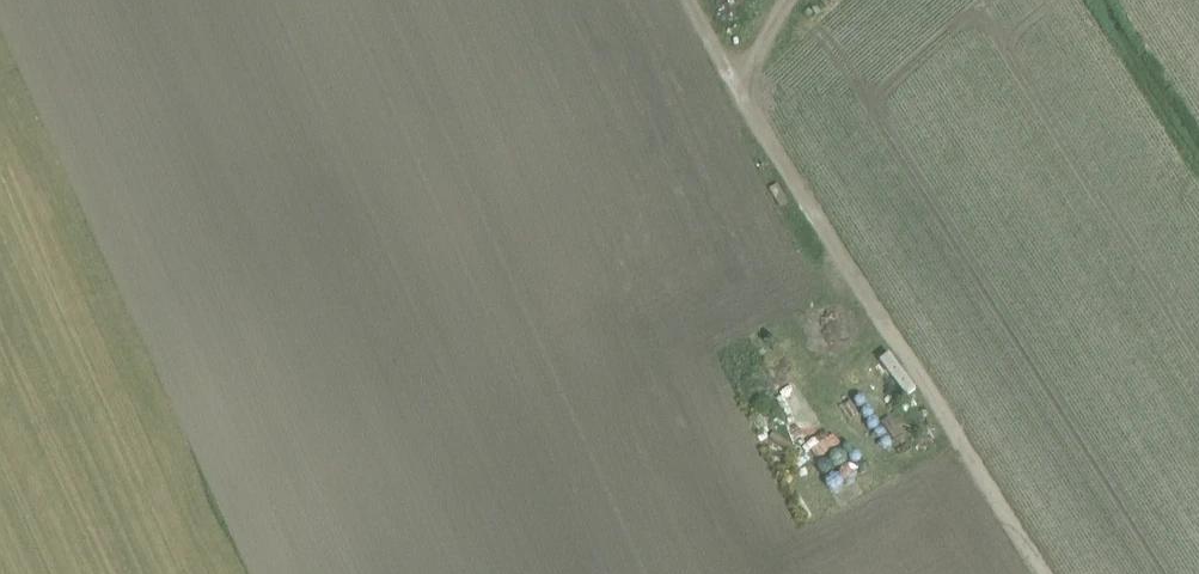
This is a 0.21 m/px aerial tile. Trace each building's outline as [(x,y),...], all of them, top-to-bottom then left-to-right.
[(894,351),(879,361),(902,396),(917,387),(894,351)]
